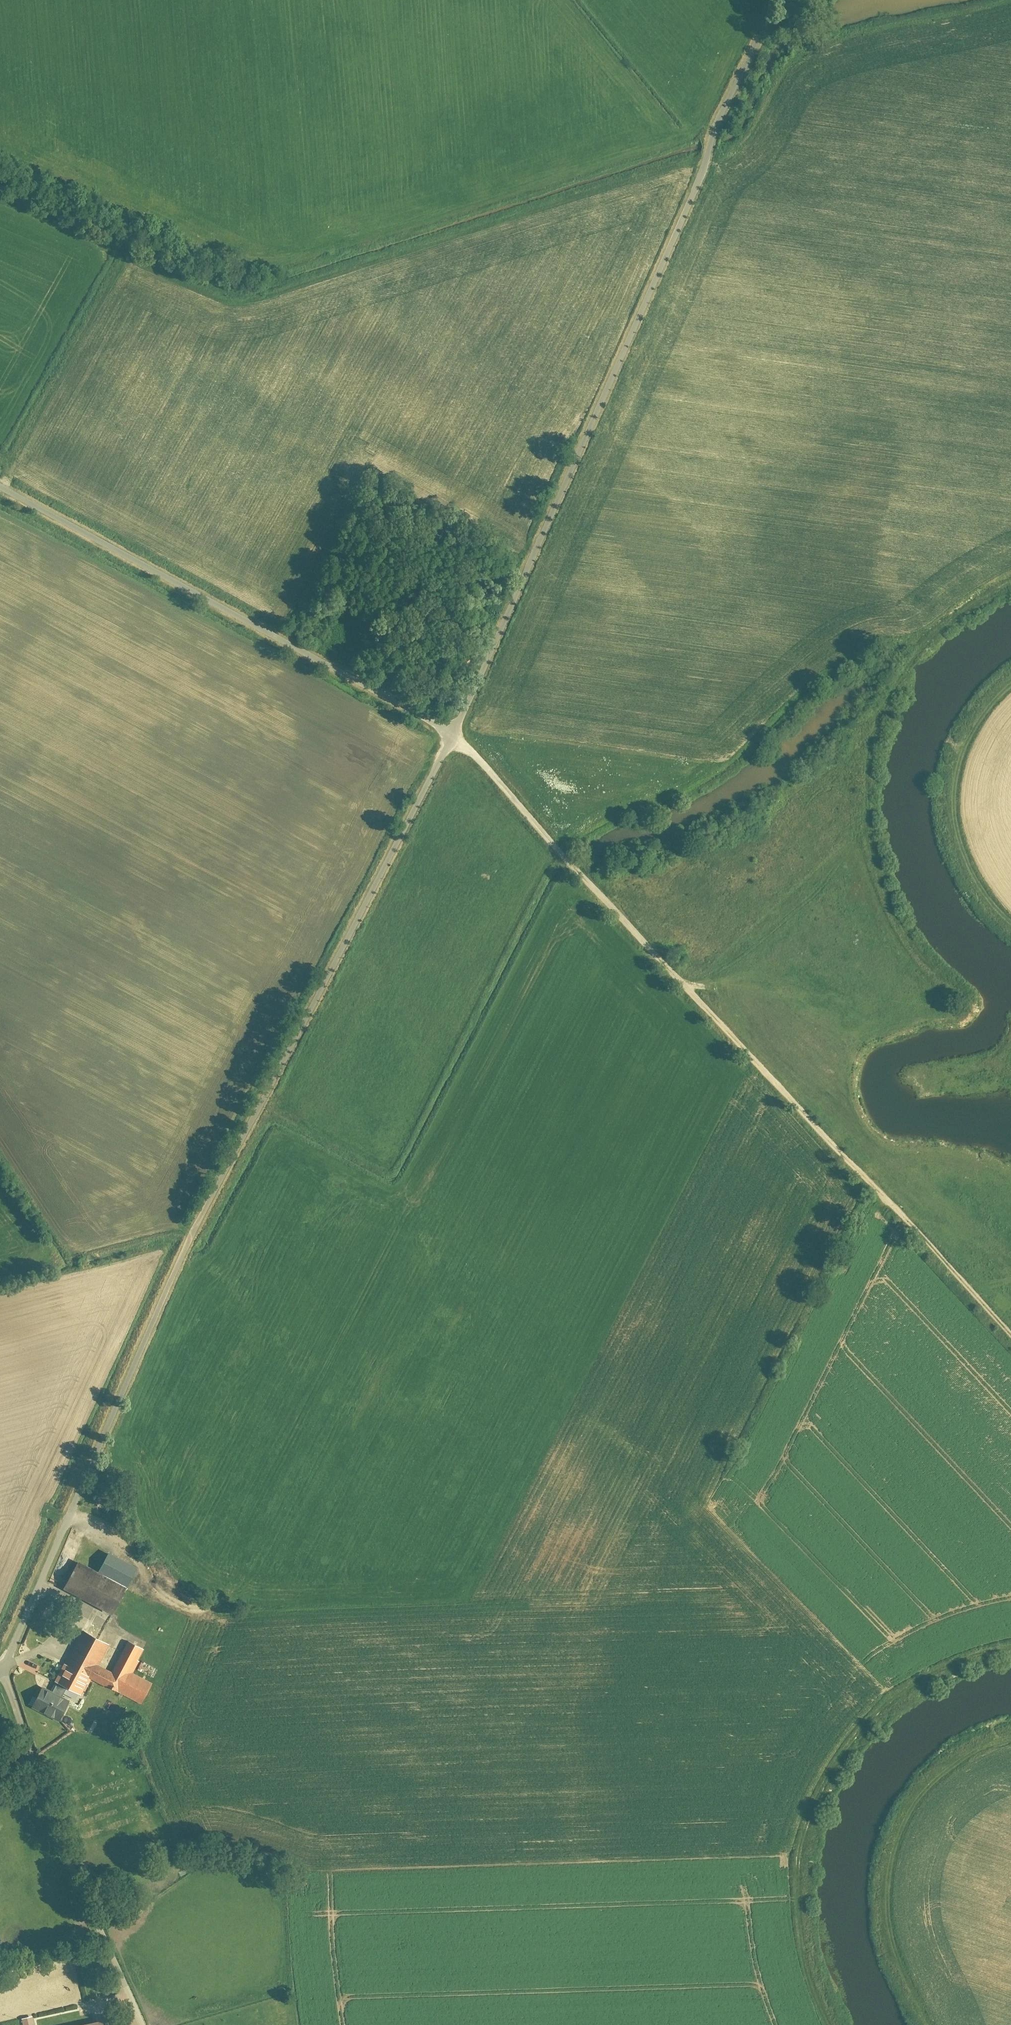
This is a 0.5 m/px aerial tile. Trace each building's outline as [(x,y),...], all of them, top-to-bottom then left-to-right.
[(97,1501),(107,1503),(112,1488),(101,1485),(97,1501)] [(110,1554),(101,1572),(133,1589),(143,1571),(110,1554)] [(80,1571),(68,1593),(120,1620),(132,1598),(80,1571)] [(153,1687),(135,1678),(147,1654),(129,1645),(118,1668),(103,1661),(111,1646),(84,1633),(57,1686),(84,1700),(92,1682),(143,1708),(153,1687)] [(43,1693),(34,1711),(64,1726),(73,1708),(43,1693)]
